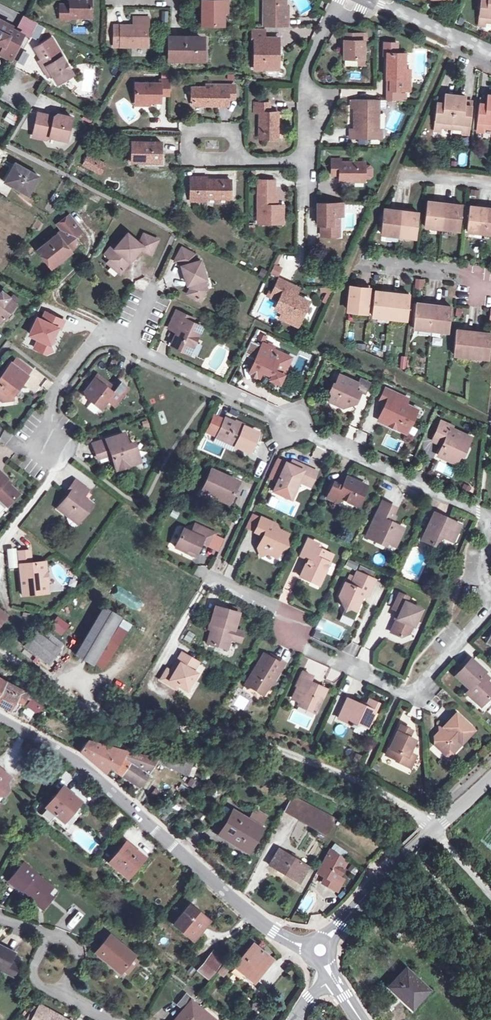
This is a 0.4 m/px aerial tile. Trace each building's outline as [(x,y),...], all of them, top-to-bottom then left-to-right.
[(69,5),(59,5),(58,20),(69,20),(69,17),(91,17),(90,0),(69,0),(69,5)] [(227,1),(227,0),(206,0),(202,0),(202,25),(223,25),(223,12),(223,1),(227,1)] [(288,18),(284,18),(284,7),(284,0),(262,0),(262,25),(288,26),(288,18)] [(478,23),(485,24),(486,20),(490,21),(490,0),(480,0),(478,23)] [(147,18),(134,18),(134,26),(113,26),(113,46),(146,46),(146,26),(147,26),(147,18)] [(0,50),(0,53),(10,58),(22,34),(0,22),(0,43),(3,44),(0,50)] [(274,45),(277,45),(277,37),(263,37),(263,30),(250,30),(250,41),(253,41),(253,68),(274,69),(274,45)] [(361,33),(352,33),(341,33),(341,40),(343,40),(343,47),(343,58),(343,67),(355,67),(355,58),(356,58),(363,58),(363,40),(361,40),(361,33)] [(169,60),(200,60),(200,50),(203,50),(202,40),(189,40),(189,37),(169,37),(169,60)] [(37,54),(40,60),(52,53),(48,47),(37,54)] [(52,53),(40,60),(38,61),(43,68),(47,66),(57,83),(72,73),(57,49),(52,53)] [(24,51),(17,62),(22,65),(29,55),(24,51)] [(409,90),(409,77),(404,77),(404,70),(404,53),(386,53),(386,78),(390,78),(390,90),(400,90),(409,90)] [(63,84),(66,89),(77,82),(74,77),(63,84)] [(390,78),(386,78),(386,98),(400,98),(400,90),(390,90),(390,78)] [(169,80),(159,80),(159,83),(135,83),(135,101),(160,101),(160,95),(169,95),(169,80)] [(218,87),(192,87),(192,105),(217,105),(217,100),(227,100),(233,97),(233,88),(227,88),(227,85),(218,85),(218,87)] [(451,127),(455,94),(444,93),(443,97),(443,102),(436,102),(433,129),(441,129),(442,125),(451,127)] [(487,93),(486,99),(486,103),(479,103),(476,130),(484,131),(484,127),(490,127),(490,94),(487,93)] [(472,105),(465,104),(465,100),(466,95),(455,94),(451,127),(461,128),(461,131),(469,132),(472,105)] [(376,99),(352,99),(352,107),(356,107),(356,120),(353,120),(353,129),(349,129),(349,137),(381,137),(381,129),(379,129),(379,115),(376,115),(376,99)] [(277,112),(268,112),(268,103),(253,102),(253,112),(258,112),(258,138),(277,138),(277,112)] [(3,121),(15,126),(19,116),(7,112),(3,121)] [(71,117),(56,114),(51,119),(49,116),(37,113),(33,136),(46,138),(50,137),(66,140),(71,117)] [(162,135),(162,151),(178,151),(178,135),(162,135)] [(131,161),(160,162),(160,142),(131,141),(131,161)] [(466,166),(467,155),(460,154),(459,165),(466,166)] [(91,169),(96,160),(87,155),(82,164),(91,169)] [(364,162),(340,162),(340,159),(331,159),(331,174),(339,174),(339,180),(364,181),(364,178),(369,178),(372,176),(372,167),(369,165),(364,165),(364,162)] [(96,160),(91,169),(98,173),(103,164),(96,160)] [(13,187),(27,194),(37,176),(14,164),(5,181),(13,185),(13,187)] [(206,177),(190,177),(190,202),(205,202),(205,198),(230,198),(230,180),(206,179),(206,177)] [(277,205),(274,205),(274,191),(274,180),(257,179),(257,222),(282,222),(282,205),(277,205)] [(424,226),(442,228),(445,201),(437,200),(436,203),(426,202),(424,226)] [(452,202),(445,201),(442,228),(459,230),(462,205),(452,204),(452,202)] [(333,224),(333,215),(339,215),(342,215),(342,202),(318,202),(318,207),(317,213),(315,213),(315,223),(321,223),(321,235),(339,235),(339,224),(333,224)] [(466,230),(484,232),(487,205),(480,204),(479,207),(469,206),(466,230)] [(381,233),(398,235),(401,208),(393,207),(393,210),(383,209),(381,233)] [(408,209),(401,208),(398,235),(416,237),(418,212),(408,212),(408,209)] [(37,250),(50,267),(69,252),(66,249),(69,246),(70,241),(68,239),(78,231),(66,217),(56,225),(61,231),(37,250)] [(114,248),(117,251),(110,259),(107,263),(119,273),(129,261),(127,259),(131,254),(133,256),(139,249),(150,254),(156,239),(143,234),(138,244),(126,234),(114,248)] [(110,259),(117,251),(114,248),(111,246),(104,254),(110,259)] [(203,291),(200,280),(204,279),(199,260),(194,261),(193,254),(180,248),(173,261),(179,264),(182,276),(185,277),(188,289),(186,294),(198,300),(203,291)] [(270,273),(279,276),(282,267),(274,264),(270,273)] [(295,295),(289,292),(292,285),(279,279),(272,293),(269,291),(267,296),(270,297),(278,301),(275,308),(282,312),(291,316),(292,313),(301,317),(308,301),(295,295)] [(424,289),(424,279),(416,279),(415,288),(424,289)] [(298,288),(292,285),(289,292),(295,295),(298,288)] [(350,286),(348,310),(366,312),(369,285),(361,285),(360,287),(350,286)] [(371,315),(389,317),(392,290),(385,289),(384,292),(374,291),(371,315)] [(15,304),(14,303),(8,299),(7,298),(8,296),(1,290),(0,291),(0,322),(15,304)] [(399,291),(392,290),(389,317),(407,319),(409,295),(399,294),(399,291)] [(14,303),(17,299),(12,295),(8,299),(14,303)] [(413,327),(431,329),(433,302),(426,302),(425,304),(415,303),(413,327)] [(441,303),(433,302),(431,329),(448,331),(451,306),(441,305),(441,303)] [(201,328),(191,323),(192,319),(174,311),(168,326),(177,330),(170,344),(188,353),(201,328)] [(297,325),(301,317),(292,313),(291,316),(282,312),(267,317),(297,325)] [(453,354),(471,356),(474,329),(466,328),(465,331),(455,330),(453,354)] [(481,330),(474,329),(471,356),(489,357),(490,333),(481,332),(481,330)] [(250,340),(245,353),(253,356),(258,344),(250,340)] [(262,370),(272,374),(274,370),(283,374),(291,357),(262,343),(250,371),(259,375),(262,370)] [(10,393),(16,386),(18,388),(27,377),(10,365),(0,378),(0,402),(11,401),(10,393)] [(280,382),(283,374),(274,370),(272,374),(270,377),(280,382)] [(360,391),(354,389),(357,382),(339,374),(336,383),(333,383),(330,390),(332,394),(329,399),(342,405),(355,401),(360,391)] [(124,389),(122,387),(117,383),(114,389),(95,375),(83,392),(90,398),(87,401),(98,410),(105,401),(112,406),(124,389)] [(382,394),(389,396),(392,390),(386,387),(382,394)] [(379,419),(398,428),(401,421),(409,425),(417,409),(404,403),(407,396),(392,390),(389,396),(379,419)] [(225,418),(218,433),(236,441),(234,444),(250,451),(258,432),(225,418)] [(401,421),(398,428),(406,432),(409,425),(401,421)] [(470,437),(450,428),(451,426),(441,422),(433,440),(442,444),(438,455),(455,463),(463,445),(466,446),(470,437)] [(216,436),(234,444),(236,441),(218,433),(216,436)] [(97,459),(104,456),(108,455),(110,461),(113,471),(134,464),(131,452),(132,451),(129,444),(125,445),(121,434),(92,444),(97,459)] [(388,436),(384,445),(396,450),(400,441),(388,436)] [(434,471),(452,477),(456,467),(438,461),(434,471)] [(310,469),(295,462),(292,466),(290,465),(285,463),(272,490),(288,498),(297,479),(299,480),(304,483),(310,469)] [(230,494),(234,496),(240,483),(210,469),(201,488),(214,494),(213,497),(227,503),(230,494)] [(316,471),(310,469),(304,483),(310,485),(316,471)] [(3,508),(16,496),(2,483),(4,480),(0,475),(0,505),(3,508)] [(366,486),(345,476),(341,486),(333,482),(326,497),(336,501),(338,497),(357,505),(366,486)] [(299,480),(297,479),(288,498),(290,498),(299,480)] [(73,481),(67,488),(71,491),(67,496),(56,509),(66,518),(70,513),(78,520),(90,505),(81,498),(86,491),(73,481)] [(391,524),(388,522),(391,515),(394,508),(381,503),(366,536),(375,540),(376,538),(394,545),(402,528),(391,524)] [(441,536),(452,541),(459,524),(433,512),(421,539),(432,545),(433,542),(441,536)] [(74,524),(78,520),(70,513),(66,518),(74,524)] [(254,533),(260,519),(252,515),(246,528),(254,533)] [(288,536),(274,530),(276,525),(260,519),(254,533),(263,537),(258,549),(261,557),(269,554),(278,558),(288,536)] [(186,547),(196,552),(200,542),(208,546),(214,533),(194,524),(190,532),(183,529),(175,546),(185,550),(186,547)] [(310,577),(319,581),(331,555),(315,548),(317,544),(307,540),(300,555),(307,559),(299,576),(309,581),(310,577)] [(40,584),(46,584),(44,563),(27,565),(27,562),(28,559),(27,551),(18,552),(24,596),(41,593),(40,584)] [(348,560),(346,566),(356,570),(358,564),(348,560)] [(356,572),(353,578),(371,586),(374,579),(356,572)] [(367,595),(371,586),(353,578),(350,586),(344,583),(338,596),(343,610),(349,608),(355,610),(363,593),(367,595)] [(421,607),(405,601),(407,595),(397,591),(390,606),(397,609),(388,630),(397,634),(407,631),(413,618),(416,618),(421,607)] [(231,629),(233,629),(237,613),(214,606),(210,622),(211,623),(207,642),(226,647),(229,639),(231,629)] [(74,655),(91,665),(118,618),(101,608),(74,655)] [(48,627),(60,637),(69,626),(58,616),(48,627)] [(233,629),(231,629),(229,639),(238,642),(241,632),(233,629)] [(23,646),(45,664),(56,649),(34,632),(23,646)] [(50,634),(46,639),(60,649),(63,644),(50,634)] [(181,653),(176,662),(179,664),(174,674),(170,672),(167,669),(161,679),(168,684),(170,680),(177,685),(186,690),(196,673),(192,671),(197,662),(181,653)] [(284,663),(276,659),(275,662),(269,658),(263,655),(245,685),(262,695),(268,686),(274,685),(273,680),(284,663)] [(474,694),(471,697),(480,705),(490,693),(490,685),(485,679),(480,675),(483,671),(470,658),(454,675),(469,688),(474,694)] [(179,664),(176,662),(170,672),(174,674),(179,664)] [(299,701),(316,709),(325,689),(309,682),(311,676),(302,671),(296,685),(297,686),(292,698),(299,701)] [(488,675),(483,671),(480,675),(485,679),(488,675)] [(26,695),(4,682),(3,683),(0,681),(0,706),(8,710),(10,709),(14,710),(16,706),(19,708),(26,695)] [(465,692),(471,697),(474,694),(469,688),(465,692)] [(368,700),(365,705),(362,705),(347,698),(338,718),(349,723),(348,724),(353,727),(354,724),(359,723),(366,727),(376,703),(368,700)] [(41,707),(31,700),(28,704),(37,711),(41,707)] [(314,713),(316,709),(299,701),(297,705),(314,713)] [(435,745),(446,755),(459,741),(462,744),(474,731),(455,714),(435,737),(435,745)] [(414,743),(407,739),(411,731),(400,727),(386,757),(396,761),(395,762),(411,769),(416,758),(409,755),(414,743)] [(86,741),(79,751),(86,756),(90,760),(103,771),(108,764),(123,774),(139,785),(154,761),(168,767),(184,773),(191,757),(178,755),(175,755),(158,754),(156,758),(135,754),(126,753),(86,741)] [(459,741),(446,755),(449,758),(462,744),(459,741)] [(7,790),(6,785),(5,784),(10,778),(0,770),(0,799),(7,790)] [(63,788),(46,808),(56,816),(63,822),(74,810),(80,802),(63,788)] [(290,799),(284,810),(325,834),(332,823),(290,799)] [(79,815),(74,810),(63,822),(56,816),(53,820),(66,831),(79,815)] [(254,811),(248,822),(260,829),(267,817),(254,811)] [(248,822),(232,813),(221,832),(229,837),(227,839),(248,851),(260,829),(248,822)] [(127,842),(109,863),(127,877),(144,857),(127,842)] [(279,850),(270,865),(299,883),(308,868),(279,850)] [(338,877),(347,861),(331,850),(317,873),(327,879),(335,883),(338,877)] [(22,864),(9,880),(38,904),(46,894),(51,888),(22,864)] [(345,881),(338,877),(335,883),(327,879),(324,884),(339,892),(345,881)] [(298,909),(306,913),(315,895),(306,891),(298,909)] [(50,898),(46,894),(38,904),(42,908),(50,898)] [(188,906),(174,924),(193,940),(206,925),(195,916),(197,913),(188,906)] [(71,930),(83,916),(78,911),(66,926),(71,930)] [(135,956),(109,935),(95,953),(107,962),(109,960),(123,971),(135,956)] [(254,944),(235,967),(244,974),(251,980),(254,976),(256,979),(272,959),(254,944)] [(4,971),(9,961),(13,953),(0,947),(0,970),(4,971)] [(214,952),(210,957),(219,964),(223,960),(214,952)] [(140,960),(135,956),(123,971),(127,975),(140,960)] [(210,957),(199,970),(209,978),(219,964),(210,957)] [(17,966),(9,961),(4,971),(12,976),(17,966)] [(225,966),(219,973),(223,976),(228,969),(225,966)] [(241,978),(244,974),(235,967),(232,970),(241,978)] [(406,969),(389,987),(397,995),(399,994),(413,1007),(429,991),(406,969)] [(411,1009),(413,1007),(399,994),(397,995),(411,1009)] [(186,995),(178,1005),(185,1010),(177,1019),(213,1019),(191,1002),(192,1000),(186,995)] [(39,1006),(32,1019),(65,1019),(39,1006)]
